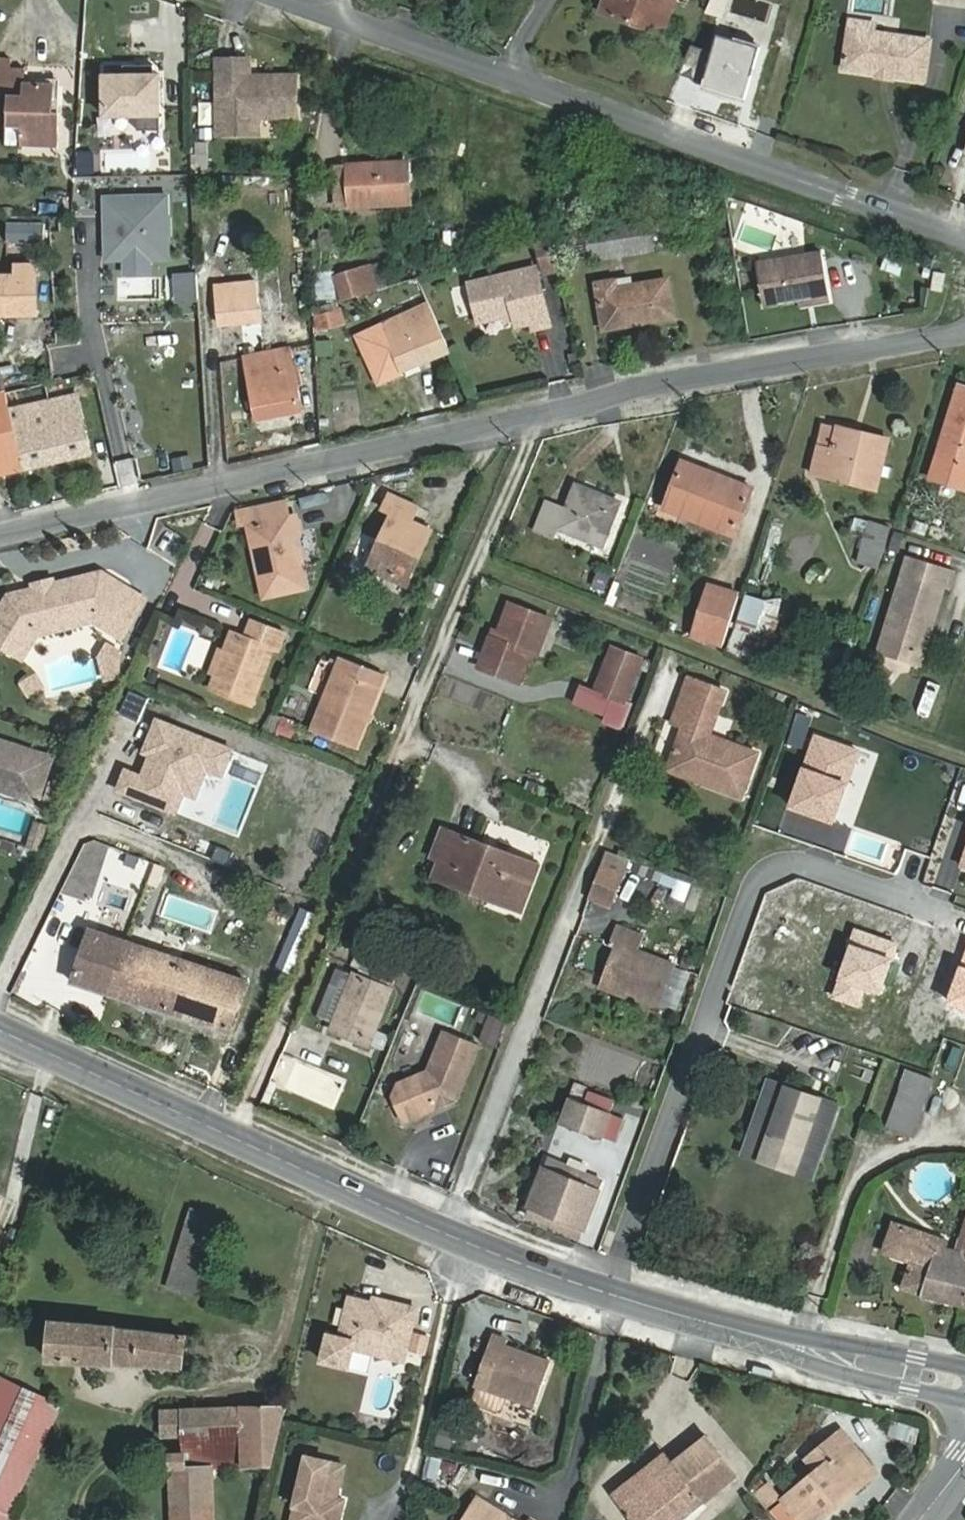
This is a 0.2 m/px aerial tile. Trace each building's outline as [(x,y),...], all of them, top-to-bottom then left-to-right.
[(600,13),(662,34),(674,0),(604,0),(600,13)] [(874,25),(850,21),(844,68),(876,73),(877,68),(894,70),(893,75),(924,80),(930,41),(873,33),(874,25)] [(703,87),(745,99),(761,47),(735,39),(733,45),(716,40),(713,51),(692,45),(679,74),(704,81),(703,87)] [(9,94),(10,68),(11,57),(0,57),(0,94),(9,94)] [(217,59),(218,135),(239,134),(239,124),(251,124),(259,121),(297,121),(296,80),(261,80),(261,84),(249,84),(249,80),(249,59),(217,59)] [(10,68),(9,94),(6,146),(58,148),(60,113),(53,112),(55,84),(23,82),(24,69),(10,68)] [(672,88),(667,101),(699,114),(704,102),(672,88)] [(239,134),(259,134),(259,121),(251,124),(239,124),(239,134)] [(336,166),(338,207),(410,203),(407,162),(336,166)] [(150,260),(168,260),(168,192),(99,191),(99,263),(118,263),(118,276),(150,276),(150,260)] [(648,219),(564,234),(569,263),(653,248),(648,219)] [(566,277),(560,247),(545,249),(550,280),(566,277)] [(826,253),(760,263),(766,307),(816,299),(817,305),(834,303),(826,253)] [(897,274),(901,261),(883,256),(879,269),(897,274)] [(16,267),(16,269),(0,269),(0,317),(16,317),(16,279),(26,279),(31,279),(31,267),(16,267)] [(362,271),(343,272),(345,300),(364,295),(362,271)] [(172,272),(172,301),(195,301),(195,272),(172,272)] [(333,272),(318,273),(319,299),(334,298),(333,272)] [(539,335),(556,332),(545,274),(477,286),(484,325),(520,318),(522,331),(538,328),(539,335)] [(631,278),(596,283),(603,329),(674,318),(668,279),(633,285),(631,278)] [(16,279),(16,317),(38,316),(38,284),(26,284),(26,279),(16,279)] [(235,280),(216,282),(221,326),(261,321),(259,296),(237,299),(235,280)] [(310,311),(318,331),(344,321),(336,301),(310,311)] [(430,306),(387,326),(403,364),(408,377),(422,371),(419,364),(450,350),(430,306)] [(305,413),(291,345),(289,346),(287,337),(275,340),(277,348),(243,355),(257,423),(305,413)] [(960,385),(937,455),(964,464),(964,386),(960,385)] [(0,395),(0,474),(89,454),(76,395),(9,410),(6,394),(0,395)] [(854,431),(839,427),(839,429),(827,426),(821,448),(820,447),(813,474),(875,489),(885,446),(852,438),(854,431)] [(135,457),(116,461),(122,488),(140,484),(135,457)] [(753,489),(682,462),(664,508),(735,536),(753,489)] [(620,503),(577,485),(567,509),(548,501),(536,531),(553,537),(556,528),(602,546),(620,503)] [(432,531),(412,522),(419,507),(390,494),(383,510),(393,515),(370,565),(401,580),(415,550),(422,553),(432,531)] [(285,502),(245,511),(248,526),(264,598),(305,589),(300,566),(297,567),(293,549),(296,548),(293,535),(300,533),(296,516),(289,518),(285,502)] [(859,518),(847,563),(875,571),(887,526),(859,518)] [(202,572),(220,530),(205,524),(187,565),(202,572)] [(908,557),(882,643),(923,655),(944,586),(949,587),(954,571),(908,557)] [(6,593),(0,603),(0,647),(18,660),(34,636),(33,629),(67,622),(75,609),(91,605),(101,611),(94,623),(104,629),(129,589),(100,572),(6,593)] [(145,599),(129,589),(104,629),(120,639),(145,599)] [(719,589),(715,599),(705,596),(692,635),(723,645),(739,595),(719,589)] [(770,604),(746,595),(726,653),(742,659),(750,635),(758,638),(770,604)] [(510,604),(499,633),(496,640),(490,638),(479,667),(519,683),(530,653),(537,656),(551,620),(510,604)] [(253,619),(246,639),(233,634),(211,690),(251,705),(272,650),(276,652),(284,631),(253,619)] [(613,647),(595,692),(615,700),(606,722),(618,727),(628,704),(623,702),(641,659),(613,647)] [(108,655),(93,656),(99,678),(119,663),(108,655)] [(342,658),(313,733),(355,749),(384,674),(342,658)] [(34,672),(16,681),(26,699),(43,689),(34,672)] [(688,678),(672,722),(684,727),(672,761),(712,776),(708,785),(741,797),(757,753),(709,736),(725,691),(688,678)] [(105,775),(136,711),(120,703),(89,767),(105,775)] [(292,738),(298,723),(283,717),(277,732),(292,738)] [(815,747),(822,730),(800,720),(793,738),(815,747)] [(833,737),(804,814),(837,826),(866,749),(833,737)] [(2,784),(11,787),(16,772),(44,781),(52,757),(0,741),(0,785),(2,784)] [(794,810),(813,755),(788,747),(770,801),(794,810)] [(0,785),(0,789),(38,801),(44,781),(16,772),(11,787),(2,784),(0,785)] [(538,864),(444,829),(433,858),(440,861),(434,879),(474,894),(482,873),(496,878),(494,883),(527,895),(538,864)] [(608,907),(626,859),(601,850),(583,898),(608,907)] [(756,960),(786,967),(798,915),(769,908),(756,960)] [(315,915),(302,910),(291,936),(304,942),(315,915)] [(644,937),(616,926),(610,942),(615,944),(601,981),(661,1004),(676,966),(639,952),(644,937)] [(248,981),(92,929),(73,983),(230,1035),(248,981)] [(284,950),(277,969),(290,974),(300,953),(293,950),(291,953),(284,950)] [(355,974),(332,1032),(367,1046),(391,989),(355,974)] [(477,1041),(496,1048),(505,1022),(486,1015),(477,1041)] [(481,1046),(446,1031),(429,1072),(400,1084),(395,1097),(405,1123),(458,1101),(481,1046)] [(934,1079),(907,1070),(887,1128),(913,1137),(934,1079)] [(766,1149),(816,1166),(837,1105),(769,1081),(762,1103),(780,1109),(766,1149)] [(575,1084),(561,1122),(603,1137),(611,1114),(609,1113),(614,1100),(591,1091),(591,1090),(575,1084)] [(762,1103),(745,1152),(813,1176),(816,1166),(766,1149),(780,1109),(762,1103)] [(547,1158),(529,1208),(585,1229),(604,1180),(586,1173),(589,1165),(569,1158),(566,1166),(547,1158)] [(216,1218),(194,1211),(169,1288),(193,1294),(216,1218)] [(921,1296),(963,1306),(964,1297),(964,1255),(958,1253),(946,1249),(948,1242),(893,1224),(884,1252),(913,1261),(904,1289),(921,1295),(921,1296)] [(350,1298),(340,1338),(329,1335),(322,1361),(349,1368),(353,1348),(404,1362),(417,1309),(375,1298),(374,1303),(350,1298)] [(186,1335),(148,1332),(118,1328),(47,1322),(46,1330),(53,1330),(50,1362),(116,1365),(182,1371),(186,1335)] [(495,1335),(476,1386),(533,1407),(549,1362),(505,1345),(507,1340),(495,1335)] [(0,1383),(0,1519),(7,1519),(32,1466),(58,1406),(2,1379),(0,1383)] [(273,1466),(286,1408),(240,1407),(216,1409),(183,1410),(182,1411),(163,1412),(164,1437),(183,1437),(183,1454),(171,1454),(171,1469),(173,1519),(214,1519),(212,1470),(242,1467),(273,1466)] [(913,1443),(917,1428),(889,1421),(885,1436),(913,1443)] [(816,1473),(783,1500),(800,1519),(821,1519),(837,1507),(834,1504),(861,1479),(841,1453),(853,1444),(842,1430),(806,1459),(816,1473)] [(738,1477),(707,1438),(634,1493),(627,1485),(612,1496),(632,1519),(684,1519),(738,1477)] [(456,1487),(462,1464),(427,1455),(421,1478),(456,1487)] [(293,1519),(340,1519),(344,1501),(337,1499),(344,1466),(308,1458),(293,1519)] [(769,1485),(755,1496),(763,1505),(777,1494),(769,1485)] [(466,1519),(514,1519),(479,1499),(466,1519)]
